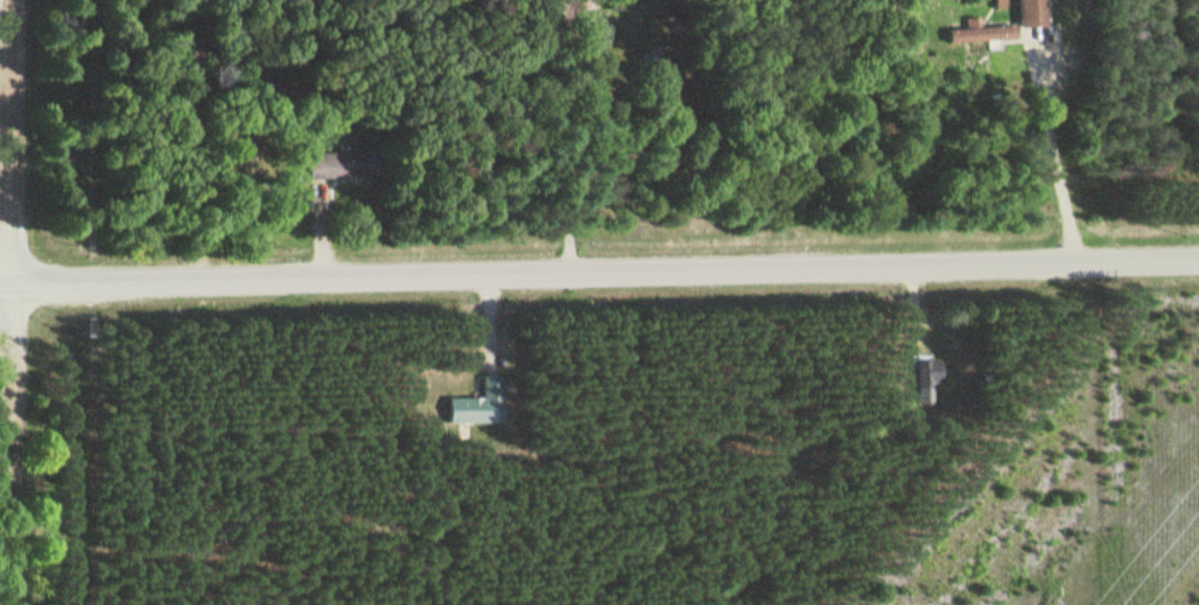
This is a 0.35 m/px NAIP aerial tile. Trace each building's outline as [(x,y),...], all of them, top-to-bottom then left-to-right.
[(1017,26),(1043,26),(1043,0),(1017,0),(1017,26)] [(978,26),(978,16),(963,16),(964,28),(947,28),(947,42),(1013,40),(1013,25),(978,26)] [(306,153),(306,179),(380,177),(379,151),(306,153)] [(938,388),(938,359),(914,359),(914,388),(938,388)] [(446,421),(501,421),(501,376),(481,376),(481,397),(446,397),(446,421)]
